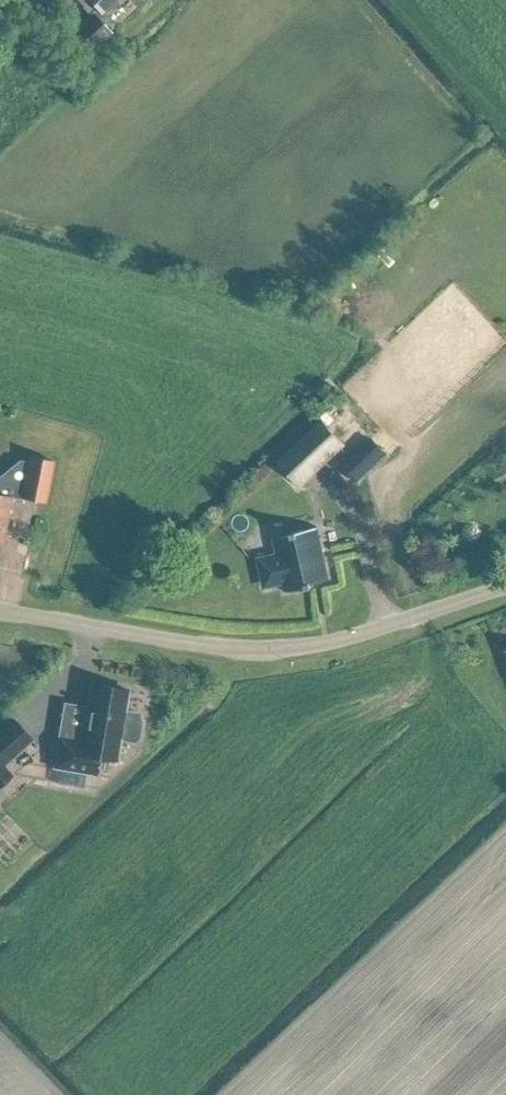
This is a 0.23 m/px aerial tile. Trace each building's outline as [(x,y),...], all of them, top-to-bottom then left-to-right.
[(83,4),(88,0),(95,8),(90,12),(91,13),(71,31),(90,52),(112,32),(101,19),(106,15),(102,11),(115,0),(80,0),(83,4)] [(301,487),(346,444),(322,418),(276,461),(301,487)] [(374,439),(346,466),(359,480),(388,453),(374,439)] [(53,460),(29,455),(27,460),(19,459),(0,474),(0,543),(1,543),(11,496),(21,498),(21,497),(45,501),(53,460)] [(277,553),(257,557),(264,586),(284,582),(286,591),(311,585),(310,581),(328,577),(317,526),(291,532),(292,536),(274,540),(277,553)] [(91,682),(90,686),(83,728),(62,724),(55,765),(94,772),(97,754),(116,758),(119,737),(134,739),(137,737),(140,716),(138,712),(124,710),(127,689),(91,682)] [(0,737),(0,783),(11,773),(2,764),(14,752),(0,737)]
